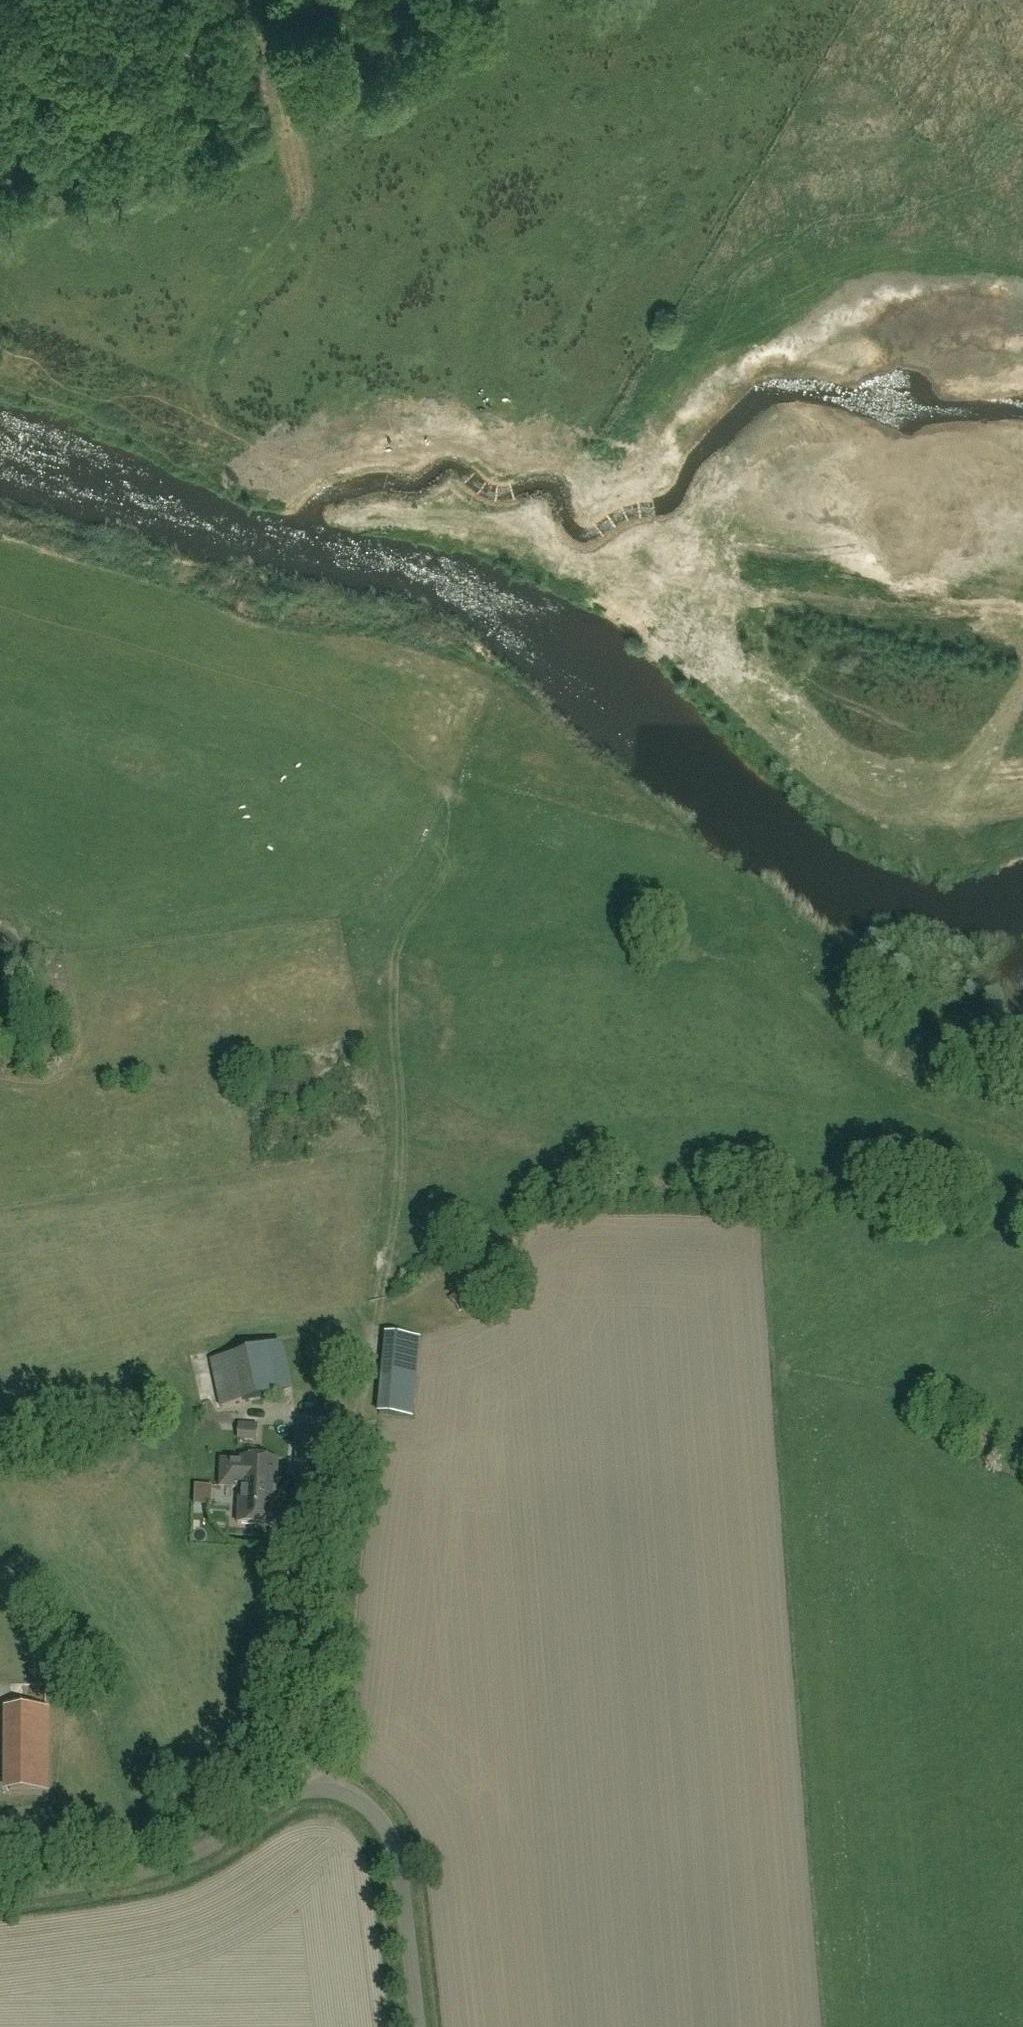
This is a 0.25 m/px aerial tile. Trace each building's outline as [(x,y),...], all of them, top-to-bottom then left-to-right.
[(420,1337),(385,1334),(378,1413),(413,1416),(420,1337)] [(282,1347),(256,1352),(211,1361),(220,1409),(294,1393),(282,1347)] [(222,1463),(221,1488),(238,1489),(237,1525),(274,1526),(277,1461),(240,1459),(239,1464),(222,1463)] [(55,1705),(8,1706),(10,1794),(56,1793),(55,1705)]
